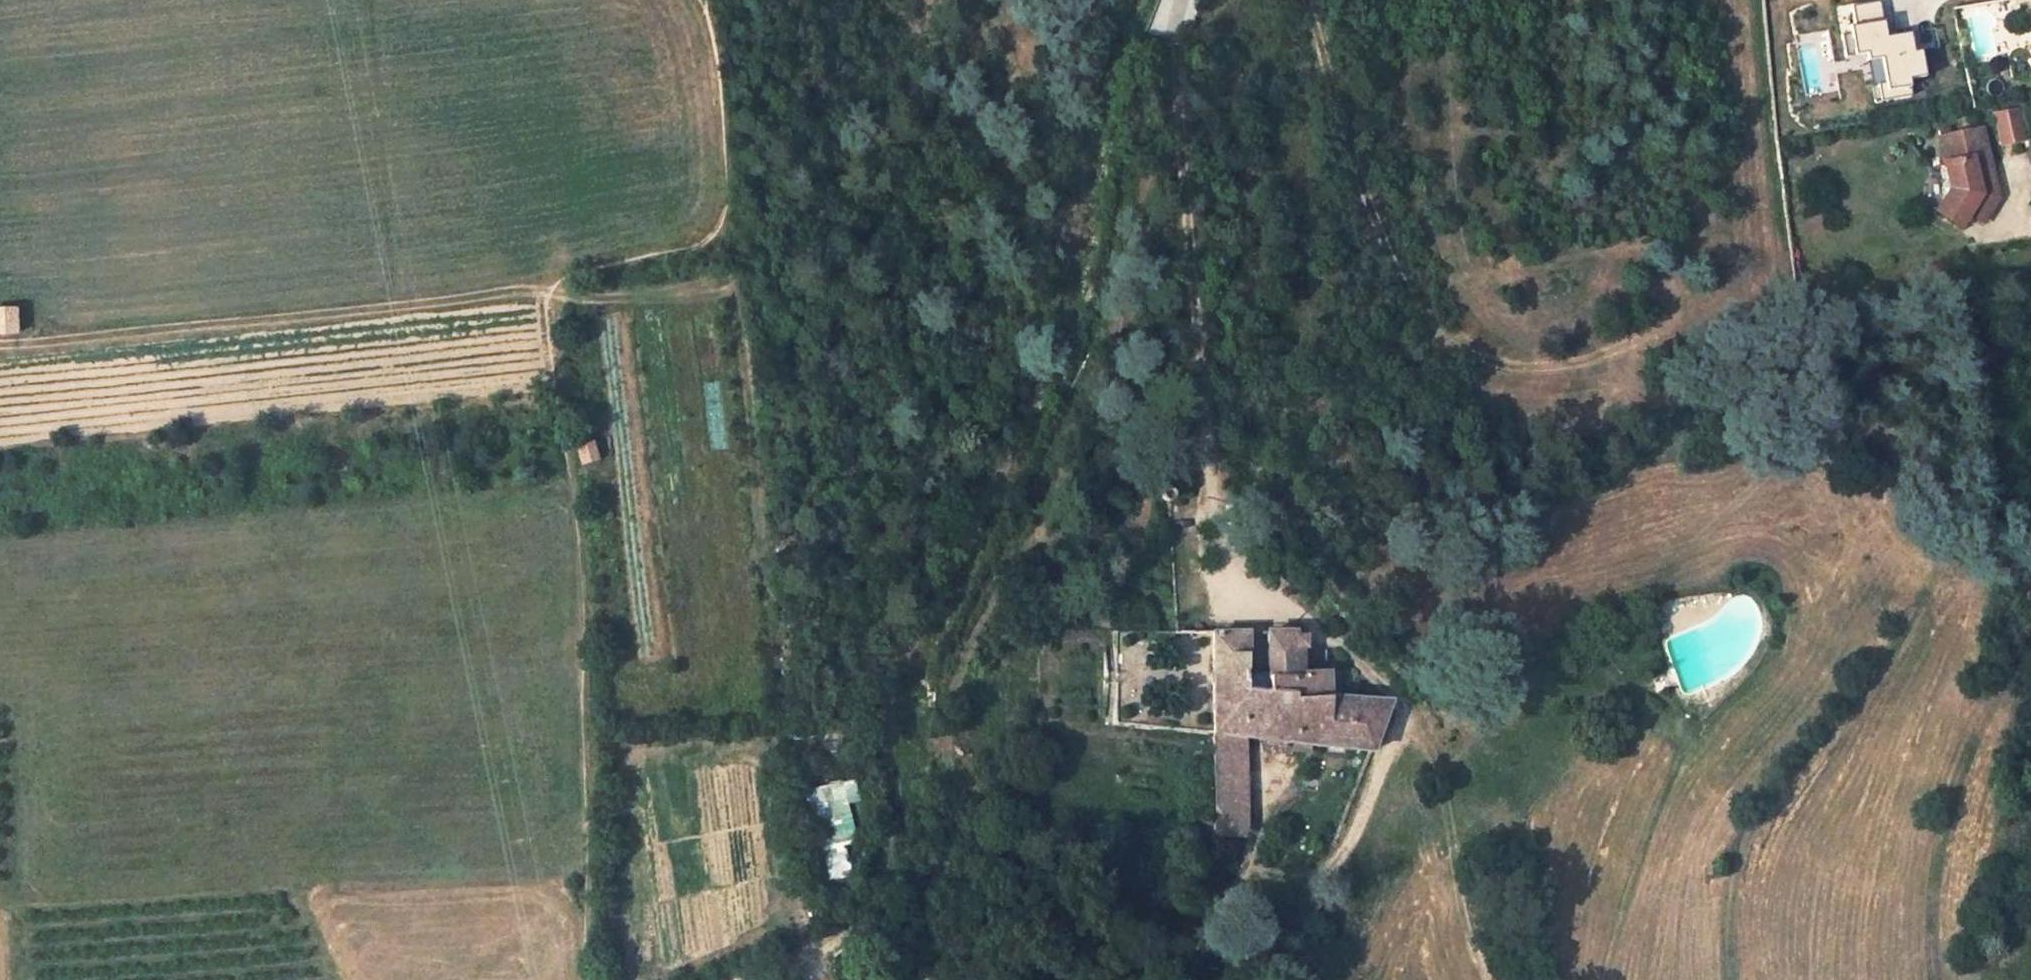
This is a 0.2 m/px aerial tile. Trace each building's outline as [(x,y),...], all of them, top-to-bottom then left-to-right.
[(1920,50),(1913,51),(1910,32),(1894,35),(1895,38),(1887,40),(1886,36),(1880,1),(1851,6),(1855,25),(1849,26),(1850,33),(1841,35),(1844,57),(1865,53),(1866,60),(1880,58),(1885,82),(1877,84),(1880,101),(1911,96),(1908,79),(1925,76),(1920,50)] [(1913,51),(1920,50),(1939,46),(1935,27),(1910,32),(1913,51)] [(1880,58),(1866,60),(1874,102),(1880,101),(1877,84),(1885,82),(1880,58)] [(2027,137),(2021,109),(1998,114),(2004,142),(2027,137)] [(1940,138),(1948,178),(1942,187),(1945,198),(1936,212),(1960,227),(1968,214),(1982,223),(1998,197),(1982,128),(1940,138)] [(17,332),(17,309),(0,309),(0,332),(17,332)] [(577,442),(582,464),(602,460),(597,438),(577,442)] [(1203,823),(1191,823),(1191,838),(1205,841),(1208,863),(1230,865),(1242,839),(1235,748),(1296,756),(1295,765),(1315,768),(1317,760),(1337,764),(1312,846),(1318,847),(1330,848),(1374,714),(1315,705),(1316,654),(1299,651),(1299,642),(1287,640),(1287,635),(1260,631),(1253,690),(1235,688),(1239,632),(1203,628),(1203,732),(1202,745),(1203,823)] [(1174,822),(1191,823),(1203,823),(1202,745),(1174,756),(1174,822)] [(855,871),(839,805),(858,800),(853,779),(802,791),(823,879),(855,871)] [(1122,833),(1147,837),(1148,830),(1124,826),(1122,833)]
